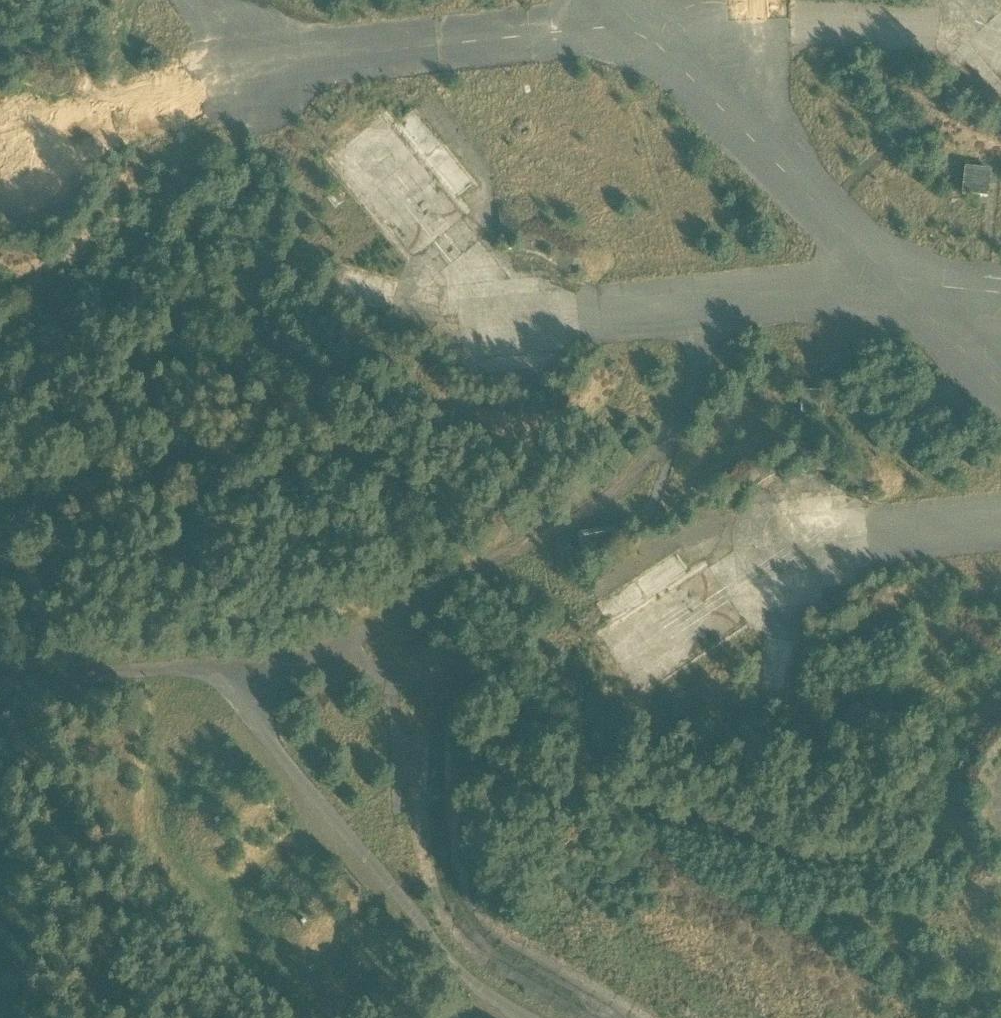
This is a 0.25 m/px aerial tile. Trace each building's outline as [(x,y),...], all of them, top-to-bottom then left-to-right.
[(962,196),(987,199),(990,173),(965,171),(962,196)] [(578,537),(582,556),(629,547),(626,528),(578,537)] [(599,788),(608,798),(615,792),(614,791),(605,782),(599,788)]
